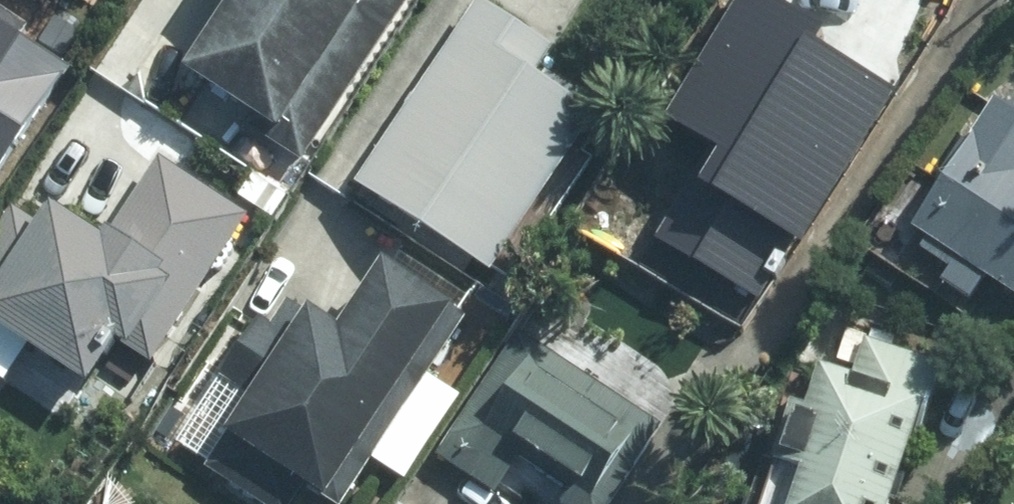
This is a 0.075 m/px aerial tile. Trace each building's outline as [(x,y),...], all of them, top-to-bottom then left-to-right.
[(299,168),(428,0),(213,0),(234,16),(185,81),(299,168)] [(555,58),(474,5),(349,194),(480,279),(584,121),(535,88),(555,58)] [(75,77),(0,23),(0,181),(75,77)] [(761,104),(699,68),(635,178),(753,246),(763,229),(794,247),(837,172),(751,122),(761,104)] [(1013,313),(1013,121),(984,99),(892,225),(1013,313)] [(126,434),(273,234),(157,149),(85,247),(50,222),(0,290),(0,342),(126,434)] [(445,321),(382,278),(336,344),(266,295),(213,371),(249,396),(199,467),(252,503),(318,503),(445,321)] [(934,365),(817,331),(766,503),(893,503),(934,365)] [(558,503),(607,503),(653,438),(518,343),(433,463),(489,502),(511,471),(558,503)]
